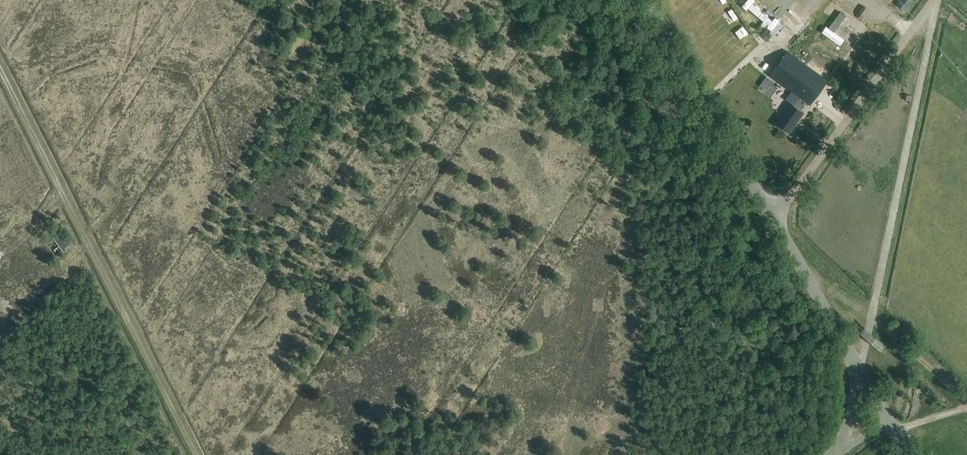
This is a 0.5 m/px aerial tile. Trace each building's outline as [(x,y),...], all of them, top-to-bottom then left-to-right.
[(909,0),(900,0),(897,4),(906,10),(912,2),(909,0)] [(843,17),(849,7),(839,2),(834,12),(843,17)] [(819,7),(812,17),(816,20),(823,10),(819,7)] [(898,23),(907,32),(915,24),(906,15),(898,23)] [(760,26),(764,30),(768,25),(763,22),(760,26)] [(778,32),(787,41),(793,34),(784,26),(778,32)] [(845,58),(855,47),(833,27),(823,39),(845,58)] [(804,113),(800,111),(806,103),(810,105),(827,81),(787,52),(769,76),(799,98),(793,106),(790,103),(775,124),(789,134),(804,113)] [(53,238),(64,253),(67,251),(65,249),(70,245),(63,234),(58,238),(56,236),(53,238)]
